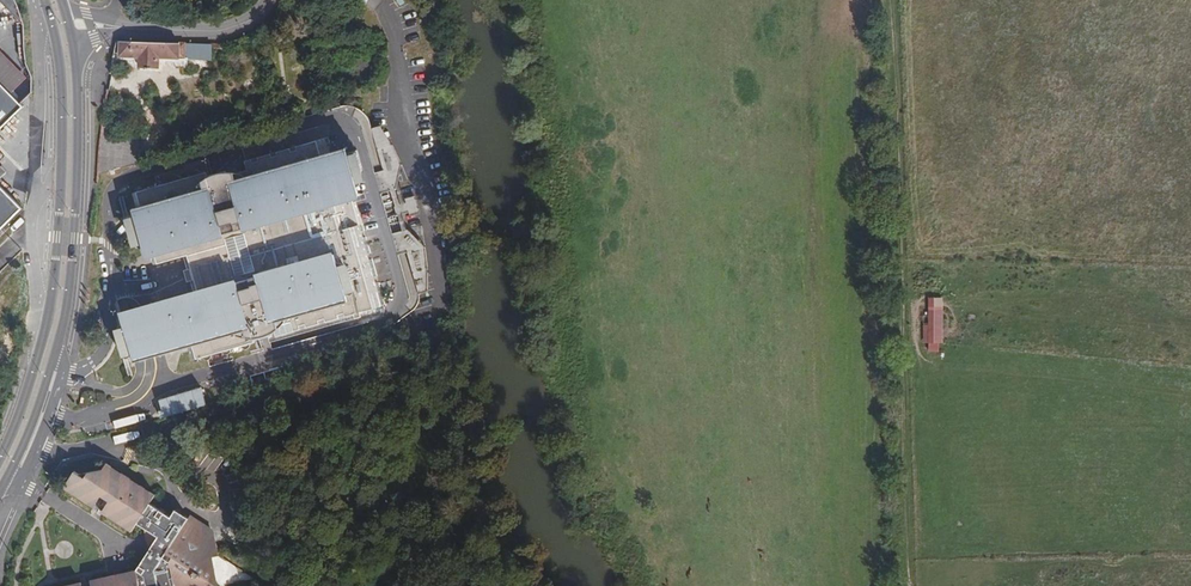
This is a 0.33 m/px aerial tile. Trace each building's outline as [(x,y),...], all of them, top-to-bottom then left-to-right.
[(36,31),(30,11),(26,0),(6,0),(36,31)] [(405,15),(411,11),(406,0),(397,0),(405,15)] [(212,58),(212,49),(212,43),(119,40),(117,45),(115,55),(141,56),(141,59),(141,67),(160,67),(160,59),(160,56),(180,57),(212,58)] [(12,90),(25,76),(0,50),(0,78),(12,90)] [(24,104),(12,90),(0,78),(0,128),(24,104)] [(152,356),(187,346),(191,359),(201,356),(211,354),(220,351),(229,348),(240,345),(248,343),(243,324),(249,322),(251,332),(265,328),(268,337),(384,302),(377,281),(375,282),(373,276),(376,275),(369,253),(367,254),(365,249),(368,248),(364,234),(361,235),(360,229),(361,228),(360,224),(358,224),(351,201),(347,202),(345,198),(350,196),(356,194),(350,172),(353,175),(357,174),(359,169),(354,150),(344,153),(343,149),(326,154),(322,139),(305,144),(306,147),(299,149),(298,146),(283,150),(284,153),(280,154),(279,151),(264,156),(265,158),(261,160),(260,157),(242,162),(245,171),(227,176),(221,179),(206,183),(205,177),(203,174),(198,175),(189,178),(179,181),(170,183),(159,186),(150,189),(140,192),(131,194),(130,195),(134,209),(131,210),(133,218),(127,217),(120,197),(117,198),(130,243),(135,245),(140,244),(141,247),(144,256),(148,256),(151,265),(182,257),(186,270),(191,269),(193,279),(189,281),(193,294),(173,300),(156,305),(148,307),(121,315),(123,323),(114,329),(129,378),(132,376),(127,359),(131,349),(134,362),(142,359),(152,356)] [(225,167),(227,176),(245,171),(242,162),(225,167)] [(219,173),(205,177),(206,183),(221,179),(219,173)] [(24,205),(0,180),(0,229),(24,205)] [(186,281),(189,281),(193,279),(191,269),(186,270),(182,271),(186,281)] [(925,314),(925,351),(945,351),(944,296),(929,296),(930,314),(925,314)] [(243,324),(248,343),(253,341),(251,332),(249,322),(243,324)] [(163,418),(212,402),(206,384),(157,400),(163,418)] [(156,495),(158,493),(153,489),(152,491),(148,488),(149,486),(144,483),(142,485),(133,478),(134,477),(125,471),(124,472),(114,466),(115,465),(110,461),(106,467),(82,471),(78,468),(67,485),(72,488),(73,487),(83,493),(82,495),(91,501),(92,499),(97,503),(106,489),(115,495),(105,510),(110,513),(111,512),(120,518),(120,520),(121,521),(125,523),(125,521),(130,524),(129,526),(134,529),(140,521),(147,526),(152,547),(139,567),(139,568),(133,569),(133,571),(122,573),(122,571),(111,573),(111,575),(106,576),(105,575),(100,576),(100,578),(93,579),(95,585),(174,585),(177,585),(178,585),(203,585),(214,577),(220,566),(216,554),(222,552),(217,532),(212,511),(200,502),(191,516),(178,507),(174,514),(166,509),(153,500),(156,495)]
